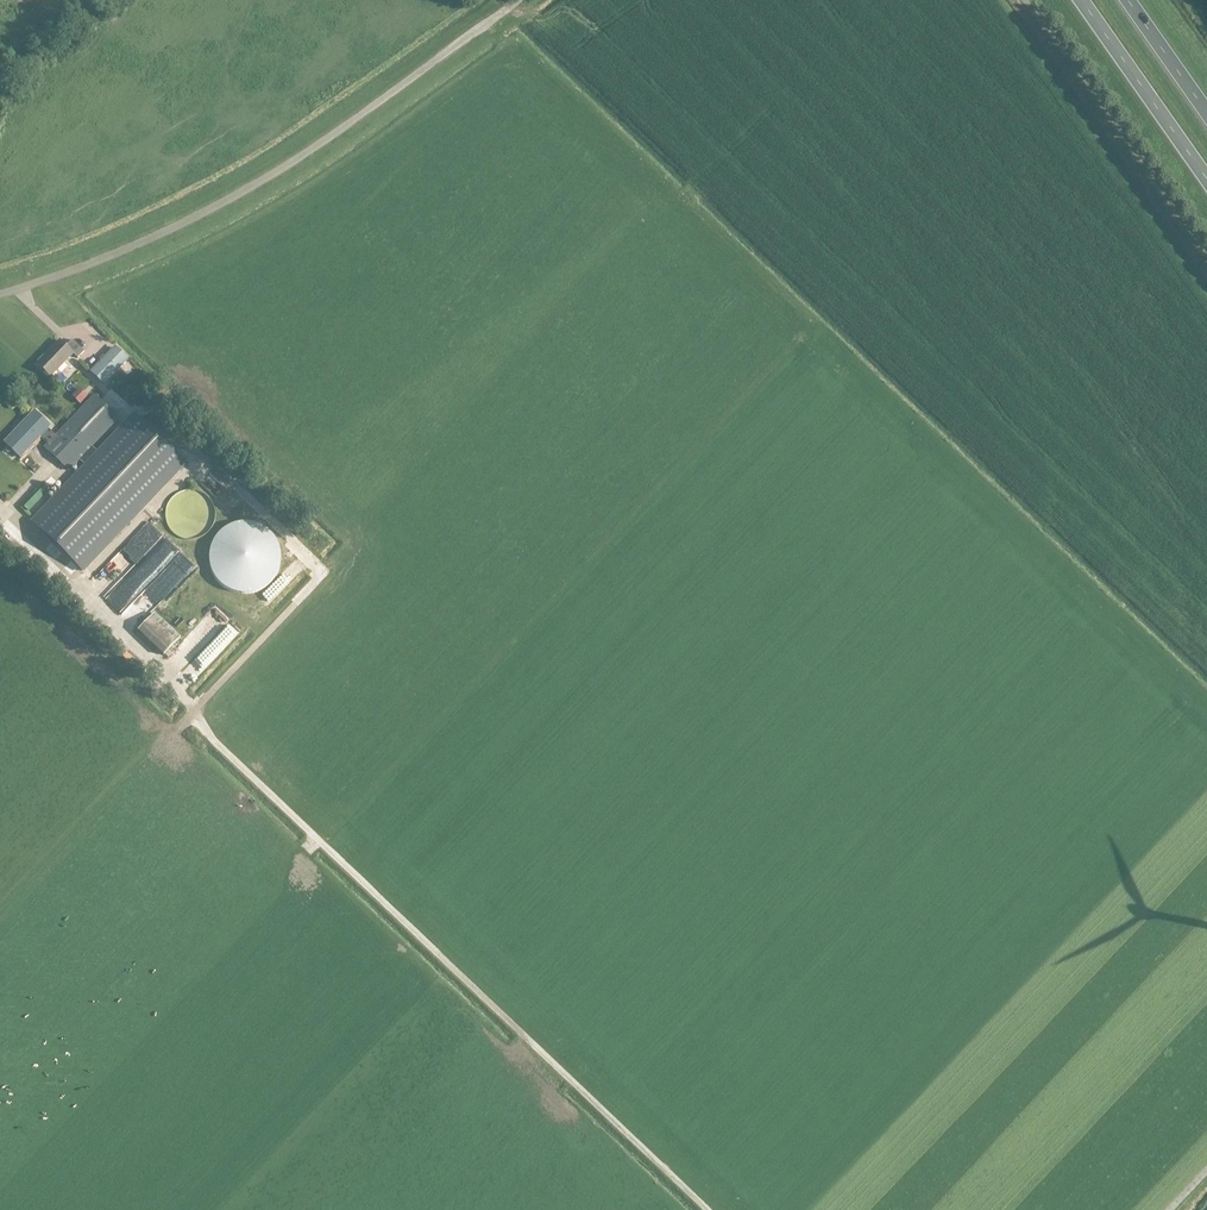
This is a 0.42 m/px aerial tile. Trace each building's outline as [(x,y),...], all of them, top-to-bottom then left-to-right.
[(59,341),(36,365),(50,378),(73,354),(77,359),(84,352),(72,340),(65,347),(59,341)] [(91,372),(103,384),(120,367),(122,367),(126,362),(126,361),(127,360),(126,359),(126,357),(123,355),(121,355),(119,353),(120,351),(117,349),(116,349),(115,348),(114,349),(112,349),(108,353),(108,355),(91,372)] [(79,389),(72,397),(80,404),(87,397),(79,389)] [(34,412),(4,443),(20,458),(39,437),(47,444),(44,448),(68,471),(79,460),(86,466),(32,524),(82,571),(185,463),(134,415),(97,455),(90,448),(117,419),(93,396),(55,437),(47,429),(49,427),(34,412)] [(215,517),(215,515),(215,513),(215,511),(214,509),(214,507),(213,505),(212,503),(210,501),(209,499),(208,498),(206,496),(204,495),(203,494),(201,493),(199,492),(197,491),(194,491),(192,490),(190,490),(188,490),(186,491),(184,491),(182,492),(179,493),(178,494),(176,495),(174,496),(172,498),(171,499),(170,501),(168,503),(167,505),(167,507),(166,509),(165,511),(165,513),(165,515),(165,518),(165,520),(166,522),(167,524),(167,526),(168,528),(170,530),(171,531),(172,533),(174,534),(176,536),(178,537),(179,538),(182,539),(184,539),(186,540),(188,540),(190,540),(192,540),(194,540),(197,539),(199,539),(201,538),(203,537),(204,536),(206,534),(208,533),(209,531),(210,530),(212,528),(213,526),(214,524),(214,522),(215,520),(215,517)] [(273,551),(273,549),(273,546),(273,544),(273,542),(272,539),(271,537),(270,535),(269,533),(267,531),(265,529),(264,528),(262,526),(260,525),(258,524),(256,523),(253,522),(251,522),(249,522),(246,521),(244,522),(242,522),(239,522),(237,523),(235,524),(233,525),(231,526),(229,528),(227,529),(225,531),(224,533),(223,535),(222,537),(221,539),(220,542),(219,544),(219,546),(219,549),(219,551),(219,553),(220,556),(221,558),(222,560),(223,562),(224,564),(225,566),(227,568),(229,570),(231,571),(233,572),(235,573),(237,574),(239,575),(242,575),(244,576),(246,576),(249,576),(251,575),(253,575),(256,574),(258,573),(260,572),(262,571),(264,570),(265,568),(267,566),(269,564),(270,562),(271,560),(272,558),(273,556),(273,553),(273,551)] [(137,561),(154,545),(141,531),(124,546),(137,561)] [(148,593),(141,600),(146,605),(154,598),(148,593)] [(129,629),(154,654),(172,637),(147,611),(129,629)]
